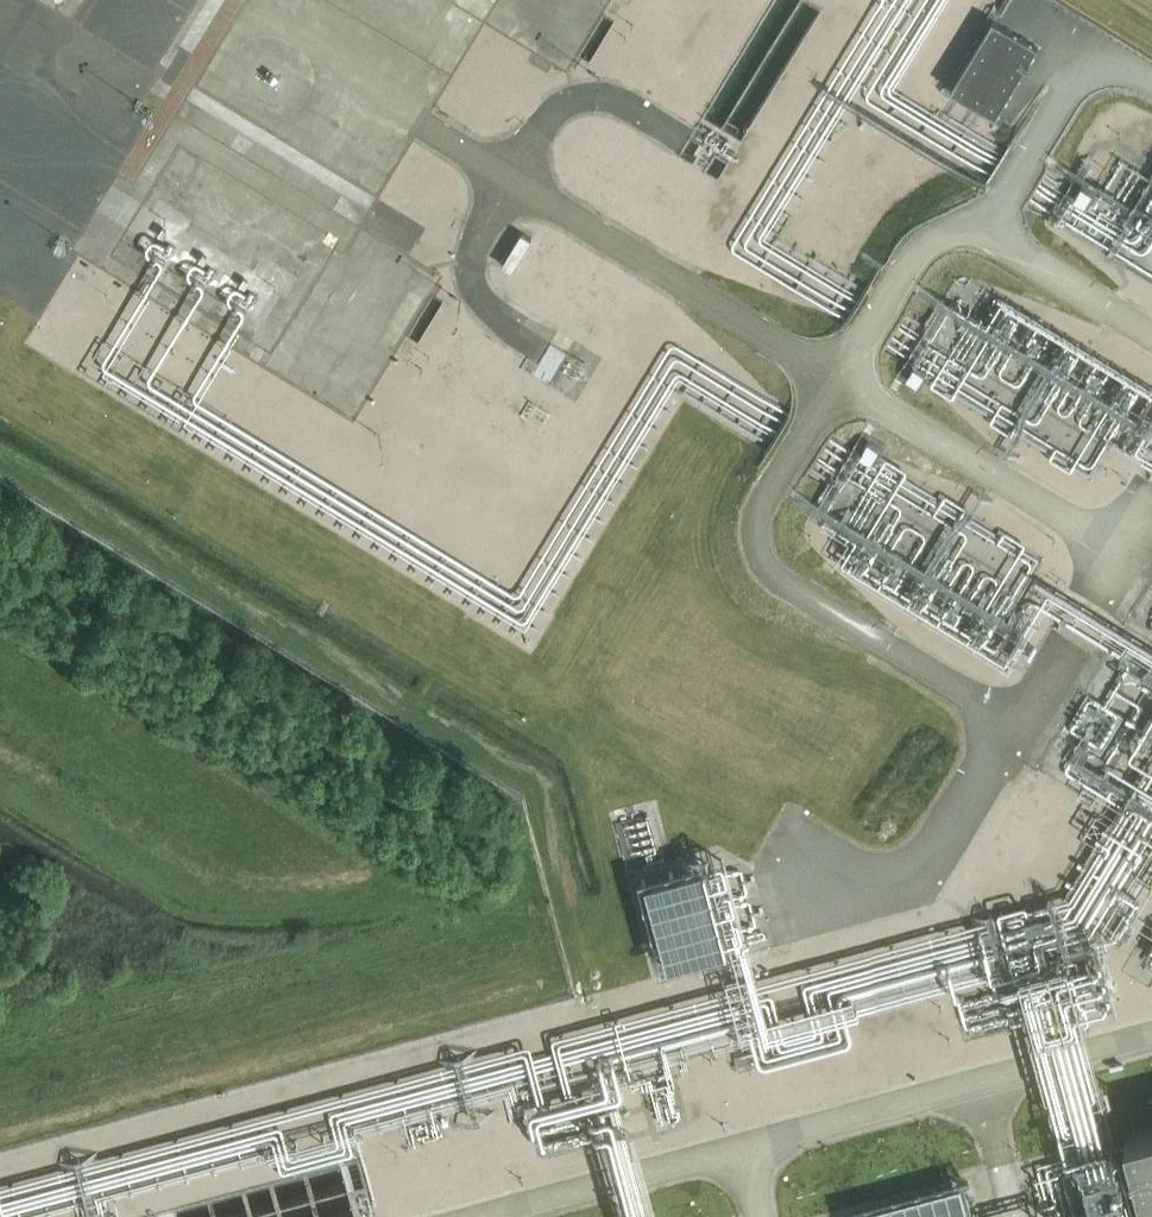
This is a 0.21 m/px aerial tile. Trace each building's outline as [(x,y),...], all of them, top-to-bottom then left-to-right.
[(955,93),(1001,121),(1042,51),(996,23),(955,93)] [(530,238),(520,232),(500,264),(510,270),(530,238)] [(221,350),(245,301),(177,268),(177,269),(168,265),(164,272),(177,279),(171,290),(164,304),(174,309),(176,306),(187,312),(193,299),(209,306),(200,326),(212,332),(207,343),(221,350)] [(699,865),(640,881),(663,963),(721,947),(699,865)] [(1126,1131),(1148,1216),(1151,1216),(1151,1124),(1126,1131)] [(960,1181),(850,1212),(852,1216),(970,1216),(960,1181)]
